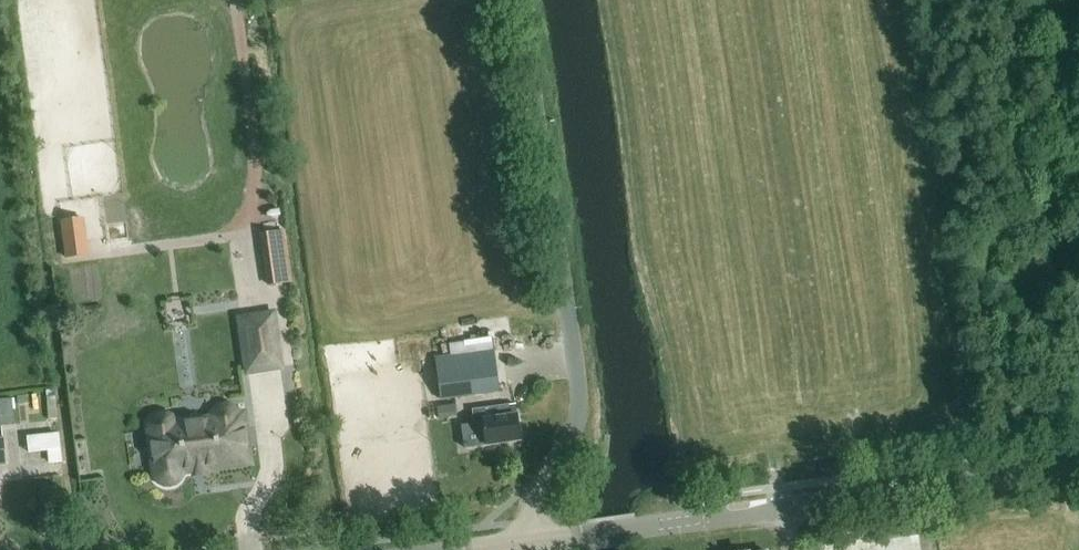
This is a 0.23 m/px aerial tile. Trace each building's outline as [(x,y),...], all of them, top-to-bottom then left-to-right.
[(82,220),(62,223),(68,263),(88,260),(82,220)] [(282,226),(260,229),(268,284),(290,281),(282,226)] [(278,365),(271,316),(242,320),(250,369),(278,365)] [(494,349),(434,357),(440,399),(499,392),(494,349)] [(15,419),(10,396),(0,398),(0,417),(1,422),(15,419)] [(520,441),(515,403),(472,410),(474,425),(483,424),(486,445),(520,441)] [(456,416),(455,404),(437,407),(438,419),(456,416)] [(181,471),(247,461),(241,417),(236,417),(233,411),(227,408),(220,409),(215,414),(214,420),(174,426),(170,420),(164,417),(158,418),(153,422),(151,429),(157,473),(160,478),(166,481),(173,481),(178,477),(181,471)] [(26,450),(46,449),(47,461),(60,461),(59,430),(25,431),(26,450)]
